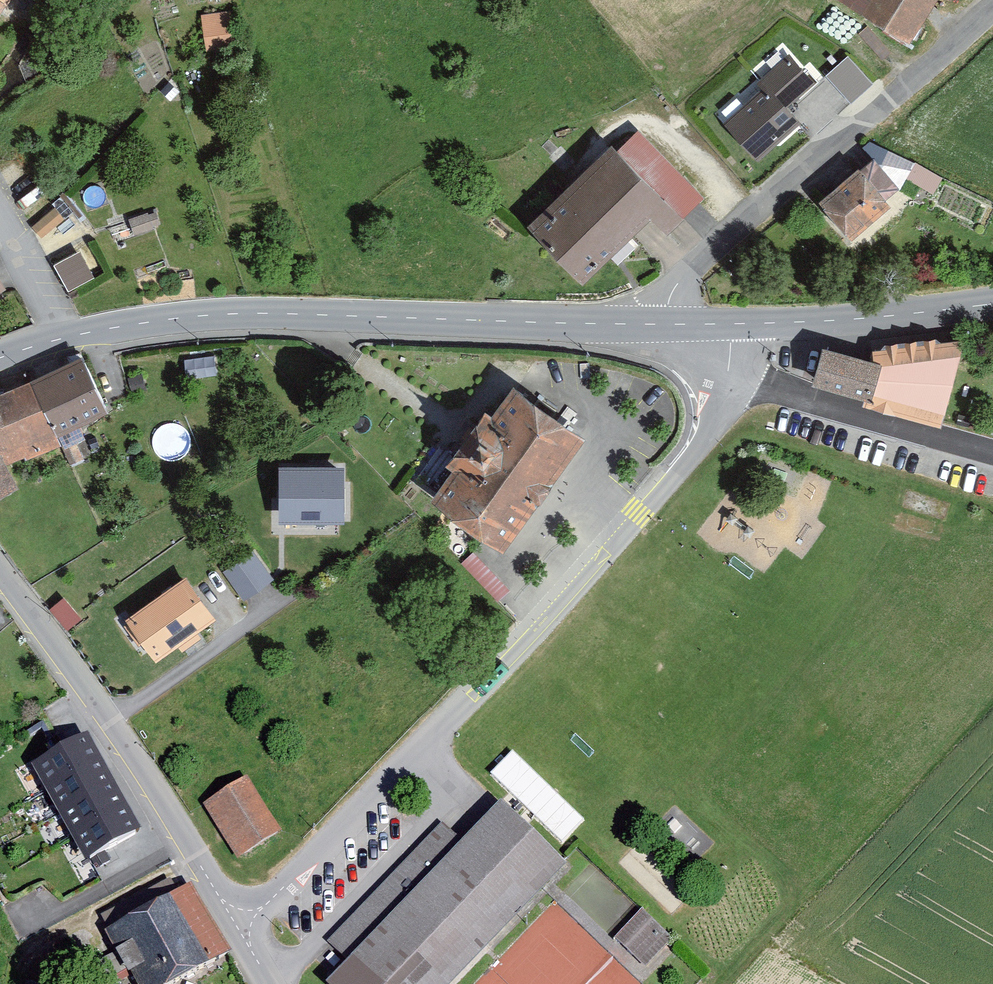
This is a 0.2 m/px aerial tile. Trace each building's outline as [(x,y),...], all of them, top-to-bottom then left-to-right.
[(10,0),(0,0),(0,13),(10,0)] [(911,45),(939,0),(840,0),(911,45)] [(232,12),(202,15),(207,52),(237,48),(232,12)] [(788,108),(815,82),(791,55),(757,83),(762,89),(770,98),(776,94),(788,108)] [(873,84),(849,57),(827,76),(851,103),(873,84)] [(762,89),(724,123),(757,162),(800,123),(788,108),(776,94),(770,98),(762,89)] [(613,140),(526,228),(586,288),(651,223),(667,240),(706,201),(639,134),(623,150),(613,140)] [(859,167),(819,202),(851,241),(892,206),(886,199),(900,188),(874,158),(860,169),(859,167)] [(54,207),(32,227),(42,238),(65,219),(54,207)] [(149,212),(129,220),(135,236),(154,229),(154,227),(161,224),(157,212),(150,215),(149,212)] [(91,279),(75,253),(54,264),(69,292),(91,279)] [(873,361),(823,347),(812,385),(864,400),(862,406),(941,427),(965,340),(872,351),(873,361)] [(82,357),(0,394),(0,498),(20,488),(8,465),(25,458),(26,461),(62,445),(58,437),(110,413),(82,357)] [(587,439),(513,385),(493,415),(486,410),(446,465),(453,471),(432,500),(504,553),(587,439)] [(344,466),(279,466),(279,524),(345,524),(344,466)] [(254,551),(223,571),(244,602),(275,580),(254,551)] [(511,591),(473,551),(461,563),(499,602),(511,591)] [(216,620),(185,577),(125,620),(128,624),(124,626),(139,647),(143,645),(156,662),(178,648),(182,653),(202,639),(198,633),(216,620)] [(83,619),(65,598),(49,609),(68,631),(83,619)] [(88,740),(33,771),(85,868),(142,836),(88,740)] [(582,801),(548,770),(513,806),(547,838),(582,801)] [(250,782),(204,808),(239,867),(285,841),(250,782)] [(333,983),(462,983),(549,895),(569,875),(560,867),(500,809),(465,845),(443,824),(328,945),(352,965),(333,983)] [(192,888),(175,899),(168,884),(102,919),(110,935),(107,937),(134,983),(182,983),(233,956),(192,888)] [(643,913),(616,943),(645,970),(673,941),(643,913)]
